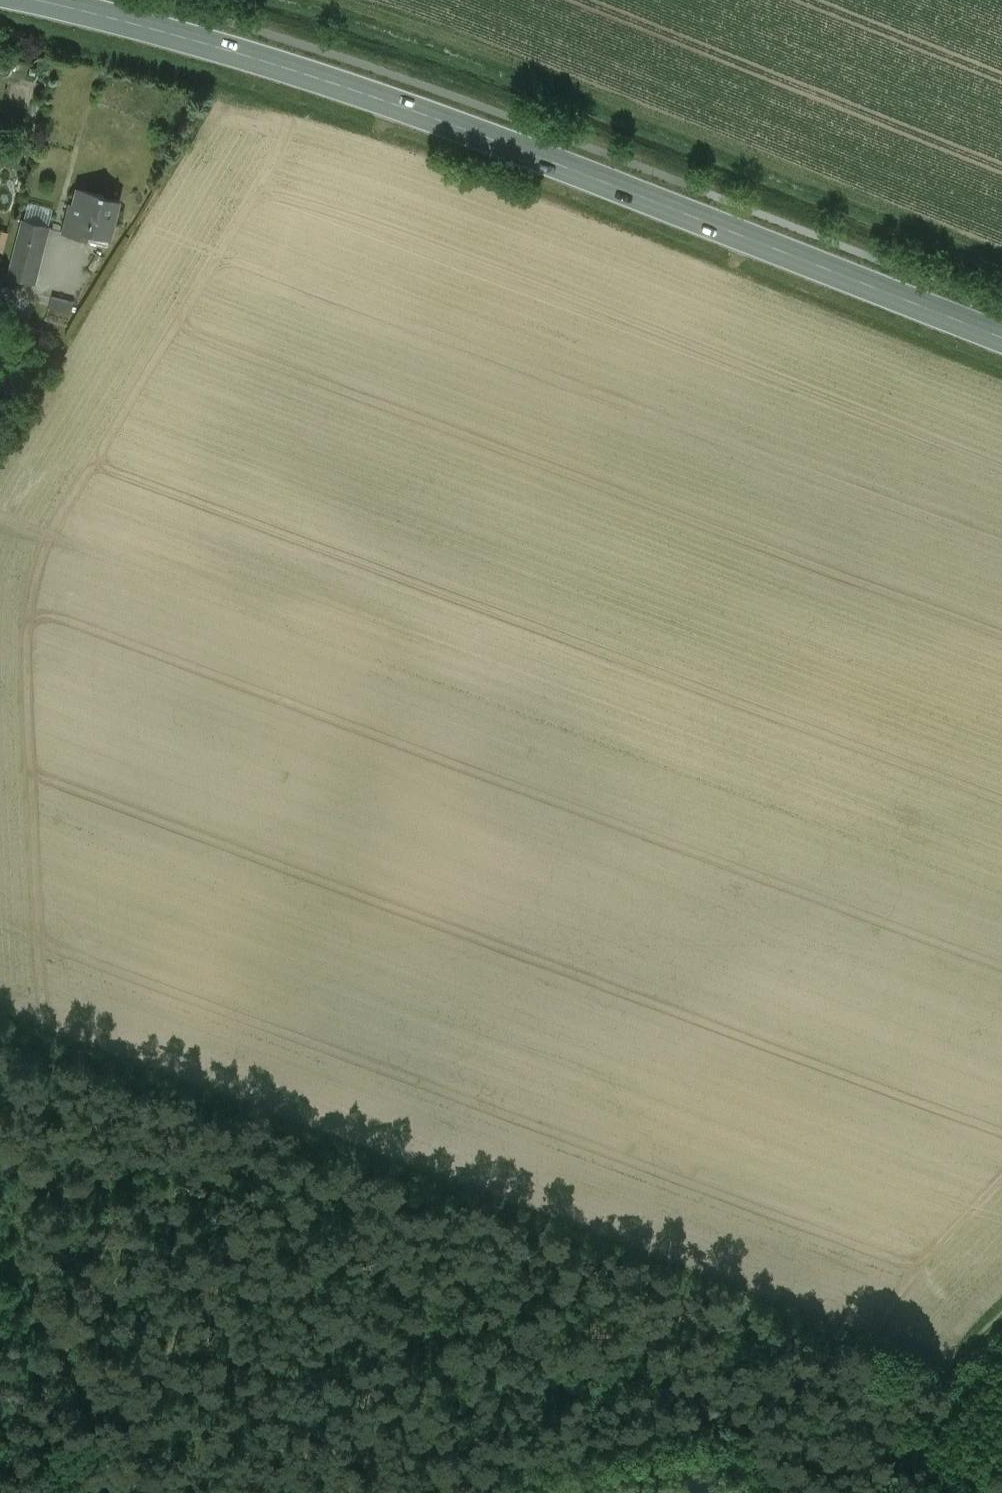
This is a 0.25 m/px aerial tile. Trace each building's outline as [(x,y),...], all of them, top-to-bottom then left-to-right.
[(106,195),(80,188),(75,205),(72,204),(65,232),(87,238),(89,232),(104,236),(109,216),(115,218),(119,200),(105,196),(106,195)] [(49,227),(24,220),(9,277),(35,283),(49,227)] [(65,296),(53,318),(64,324),(77,302),(65,296)] [(904,1412),(909,1405),(892,1394),(887,1402),(904,1412)]
